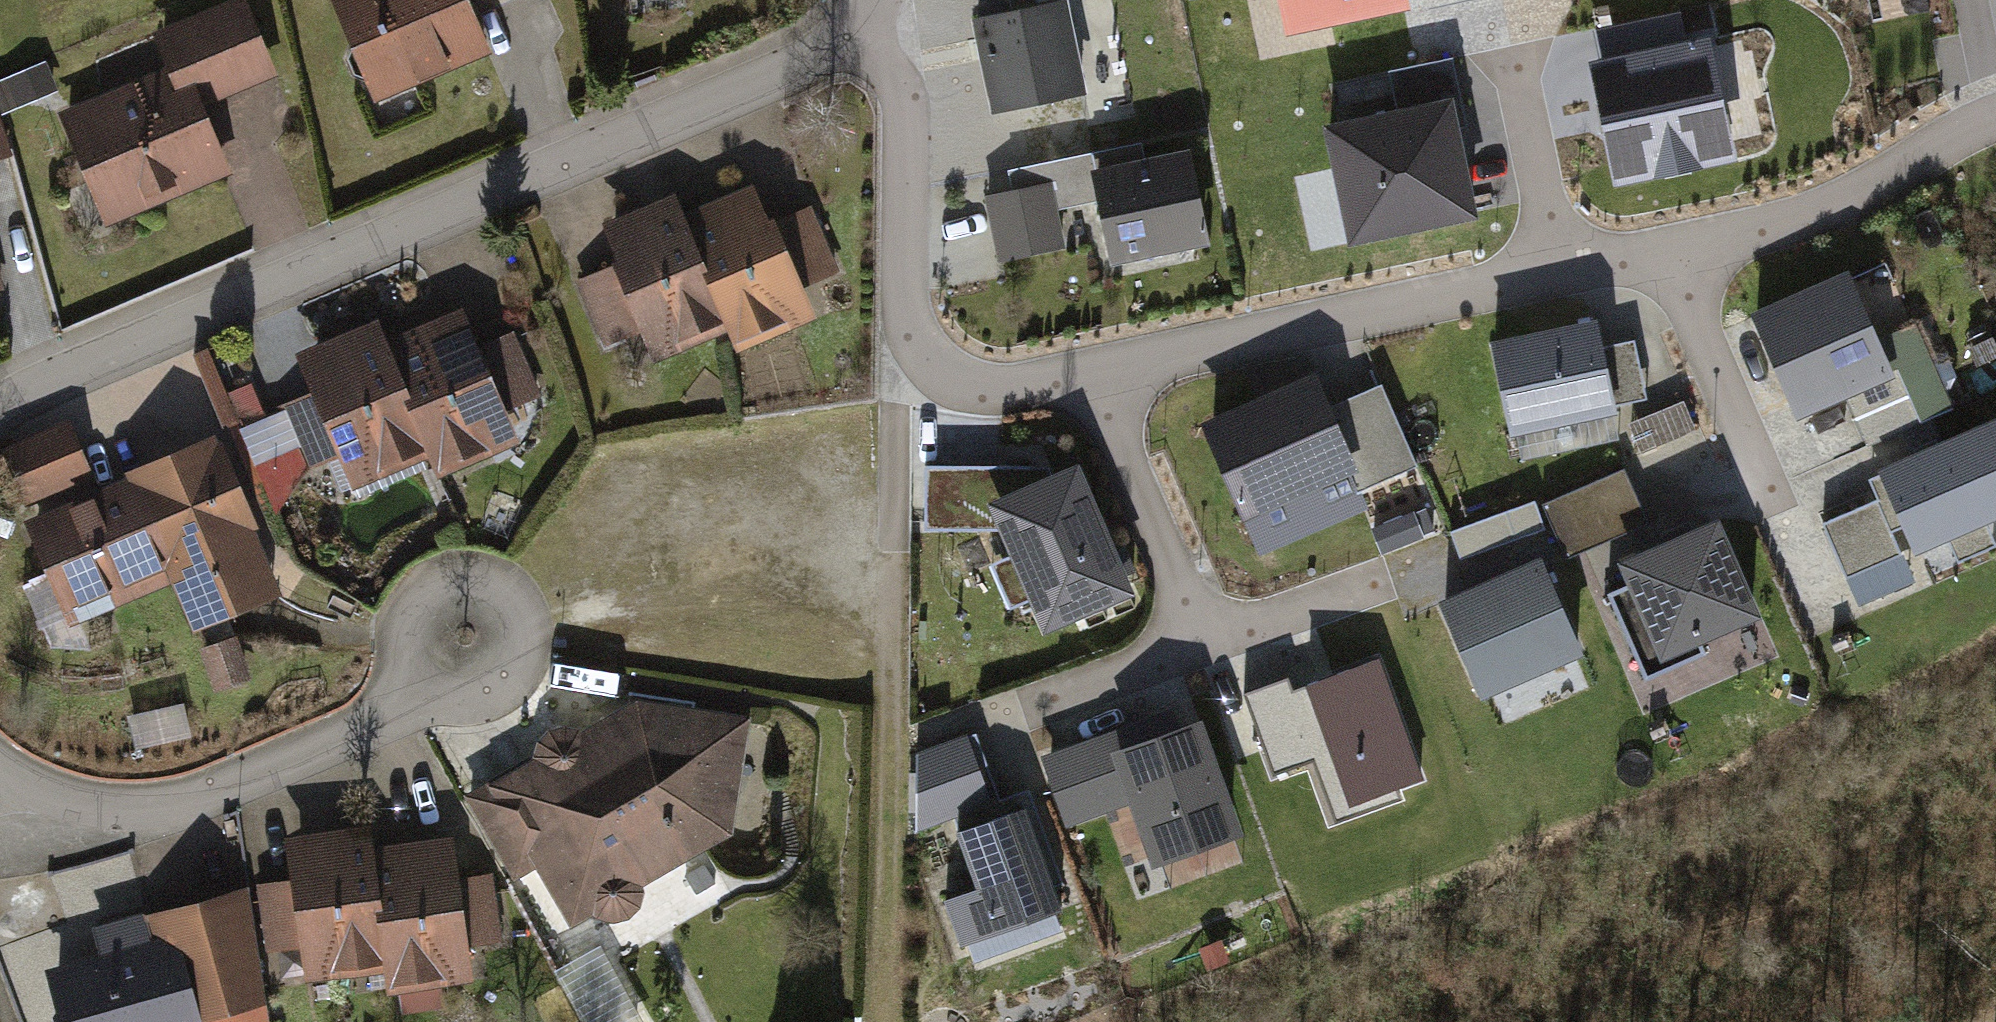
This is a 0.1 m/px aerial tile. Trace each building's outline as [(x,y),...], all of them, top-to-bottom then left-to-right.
[(50,109),(94,226),(225,176),(196,101),(264,76),(235,0),(216,0),(143,27),(159,68),(50,109)] [(379,108),(497,59),(474,4),(483,0),(334,0),(379,108)] [(1283,27),(1408,0),(1277,0),(1283,27)] [(995,120),(1089,109),(1076,5),(983,17),(995,120)] [(1596,66),(1618,195),(1742,174),(1719,45),(1692,50),(1686,14),(1601,29),(1607,64),(1596,66)] [(1450,57),(1388,68),(1395,104),(1456,92),(1450,57)] [(1321,119),(1348,246),(1482,217),(1456,92),(1395,104),(1321,119)] [(1186,141),(1088,163),(1109,257),(1207,235),(1186,141)] [(1048,175),(980,190),(995,254),(1063,239),(1048,175)] [(701,271),(725,330),(733,347),(813,313),(799,281),(772,217),(771,213),(765,215),(750,178),(680,207),(705,269),(701,271)] [(705,269),(680,207),(672,188),(595,219),(611,259),(641,328),(653,359),(725,330),(701,271),(705,269)] [(799,281),(836,266),(808,201),(772,217),(799,281)] [(571,276),(601,345),(641,328),(611,259),(571,276)] [(1751,310),(1797,418),(1848,396),(1897,375),(1881,337),(1851,267),(1751,310)] [(450,312),(372,344),(398,405),(390,408),(414,465),(422,486),(507,451),(493,416),(466,351),(450,312)] [(1597,316),(1490,339),(1511,434),(1618,410),(1607,371),(1597,316)] [(1916,322),(1881,337),(1897,375),(1848,396),(1870,448),(1954,411),(1916,322)] [(339,496),(414,465),(390,408),(398,405),(372,344),(364,324),(281,358),(299,399),(325,463),(339,496)] [(527,402),(500,336),(466,351),(493,416),(527,402)] [(1201,421),(1244,518),(1349,474),(1360,469),(1330,403),(1316,371),(1201,421)] [(1382,379),(1330,403),(1360,469),(1349,474),(1359,494),(1422,465),(1382,379)] [(299,399),(264,413),(291,478),(325,463),(299,399)] [(1696,428),(1683,399),(1628,422),(1640,451),(1696,428)] [(1995,517),(1995,415),(1879,466),(1916,552),(1995,517)] [(7,511),(84,482),(62,425),(0,449),(0,491),(7,511)] [(209,441),(22,516),(60,609),(154,571),(179,633),(272,596),(209,441)] [(999,531),(1043,630),(1134,591),(1077,459),(1034,478),(986,498),(999,531)] [(986,498),(1034,478),(1029,465),(925,462),(928,530),(999,531),(986,498)] [(1646,524),(1622,467),(1542,501),(1567,557),(1646,524)] [(1820,521),(1846,577),(1898,553),(1873,497),(1820,521)] [(1763,613),(1720,514),(1617,558),(1627,579),(1607,588),(1645,684),(1710,652),(1703,641),(1763,613)] [(1916,580),(1903,552),(1898,553),(1846,577),(1859,606),(1916,580)] [(1581,649),(1538,553),(1436,598),(1479,695),(1581,649)] [(1379,656),(1249,702),(1277,783),(1324,766),(1339,808),(1422,779),(1379,656)] [(531,759),(467,793),(515,882),(541,868),(571,925),(596,912),(615,919),(630,915),(642,906),(647,891),(645,883),(736,830),(754,713),(640,696),(581,727),(566,722),(550,727),(540,739),(536,754),(531,759)] [(1066,826),(1129,804),(1109,750),(1179,725),(1173,706),(1040,753),(1066,826)] [(1129,804),(1151,865),(1243,832),(1202,717),(1179,725),(1109,750),(1129,804)] [(915,749),(914,830),(994,801),(968,730),(915,749)] [(943,898),(960,945),(1062,907),(1023,803),(1004,810),(990,815),(986,816),(958,826),(953,828),(975,886),(943,898)] [(307,981),(388,969),(380,912),(385,903),(376,843),(373,820),(285,833),(292,876),(302,945),(307,981)] [(455,832),(376,843),(385,903),(380,912),(388,969),(391,989),(475,977),(470,943),(461,874),(455,832)] [(504,939),(495,870),(461,874),(470,943),(504,939)] [(271,952),(302,945),(292,876),(255,887),(271,952)] [(154,934),(188,950),(208,1021),(281,1021),(264,954),(271,952),(255,887),(149,912),(154,934)] [(188,950),(154,934),(142,940),(117,926),(102,952),(46,967),(61,1021),(208,1021),(188,950)]
